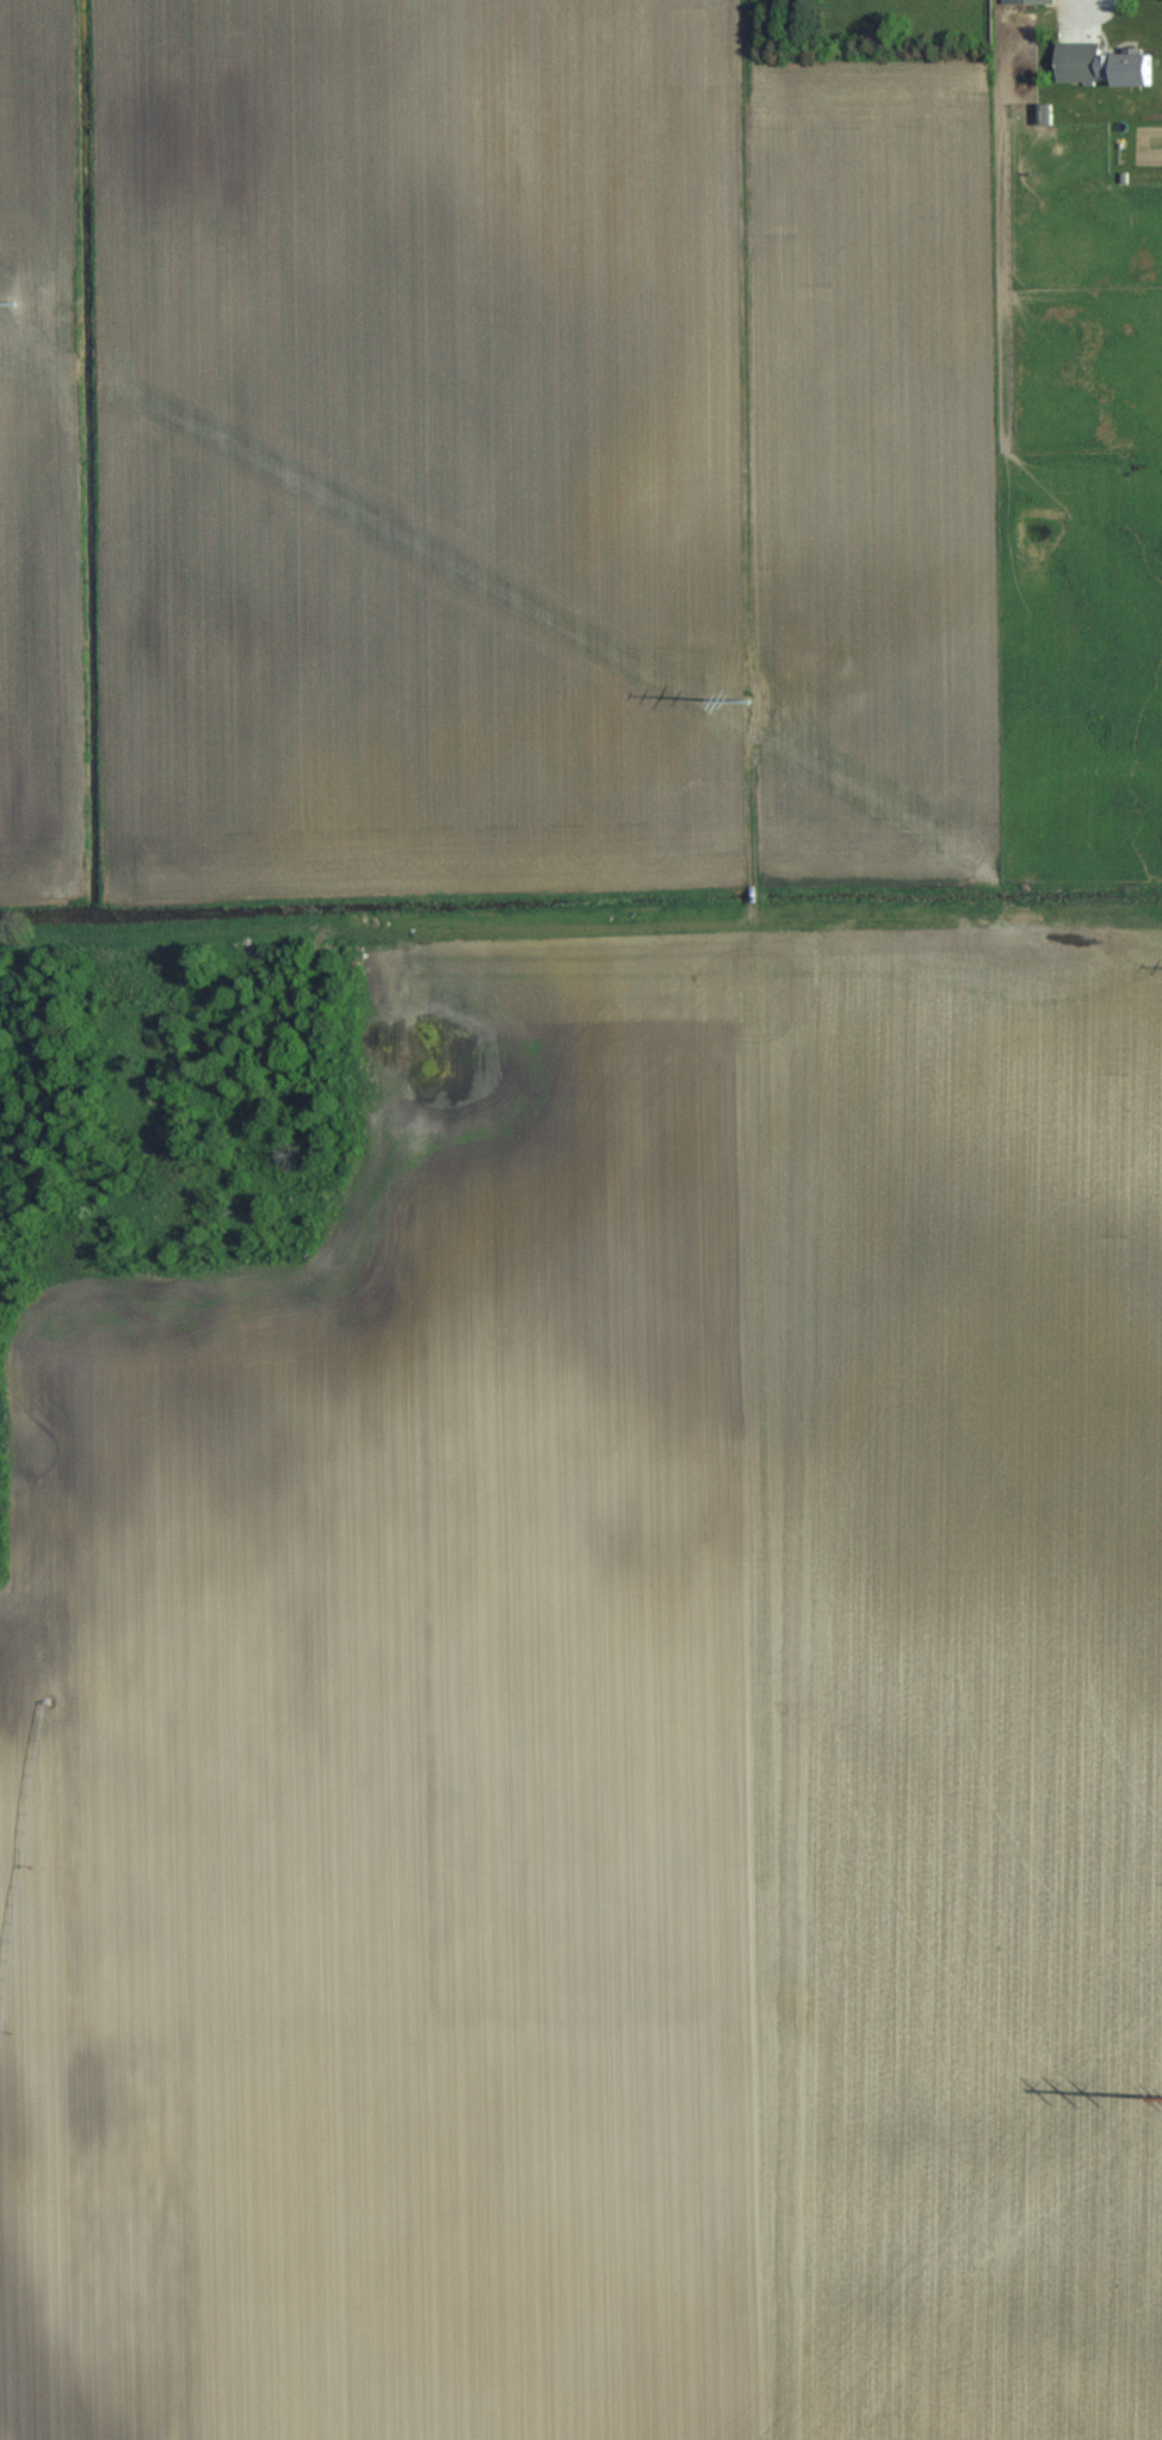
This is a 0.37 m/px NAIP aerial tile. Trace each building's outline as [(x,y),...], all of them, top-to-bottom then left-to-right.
[(1100,40),(1057,40),(1057,80),(1100,80),(1100,40)] [(1050,123),(1050,104),(1039,104),(1039,123),(1050,123)]
